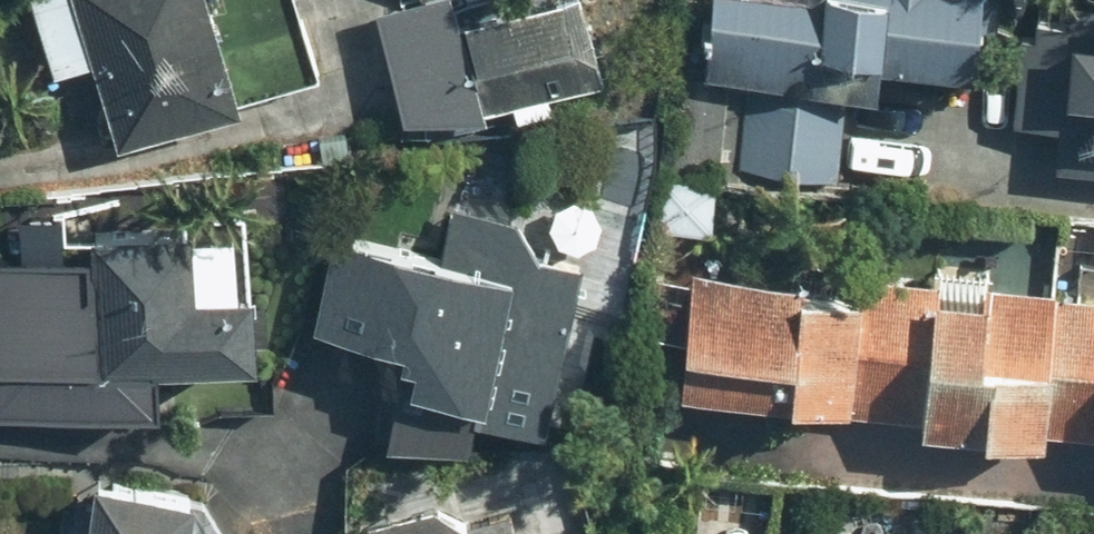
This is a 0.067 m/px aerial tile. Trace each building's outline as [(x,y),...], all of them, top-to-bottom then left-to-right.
[(123,149),(324,82),(297,0),(74,0),(123,149)] [(491,104),(606,69),(585,0),(538,0),(505,10),(502,0),(335,0),(372,121),(380,147),(493,112),(491,104)] [(757,83),(752,174),(846,178),(850,88),(886,90),(887,69),(979,74),(983,0),(717,0),(713,81),(757,83)] [(1034,20),(1025,128),(1060,131),(1057,169),(1093,172),(1093,9),(1073,7),(1072,24),(1034,20)] [(510,345),(550,352),(574,336),(580,263),(549,261),(509,222),(454,212),(445,261),(340,241),(323,330),(483,360),(510,345)] [(106,233),(105,289),(0,286),(0,404),(169,408),(170,357),(257,359),(259,293),(198,291),(199,235),(106,233)] [(858,402),(857,413),(929,417),(928,436),(1050,442),(1050,434),(1093,436),(1093,299),(1057,297),(990,294),(989,305),(935,302),(936,291),(864,287),(863,298),(810,295),(810,284),(695,278),(689,394),(858,402)] [(236,530),(192,529),(193,497),(93,493),(91,533),(236,533),(236,530)] [(441,518),(437,516),(433,515),(429,514),(424,513),(420,513),(416,513),(412,514),(408,515),(404,517),(400,519),(397,521),(393,524),(391,527),(388,530),(386,533),(523,533),(519,531),(515,529),(511,527),(507,525),(502,524),(498,523),(493,522),(488,522),(471,498),(441,518)]
